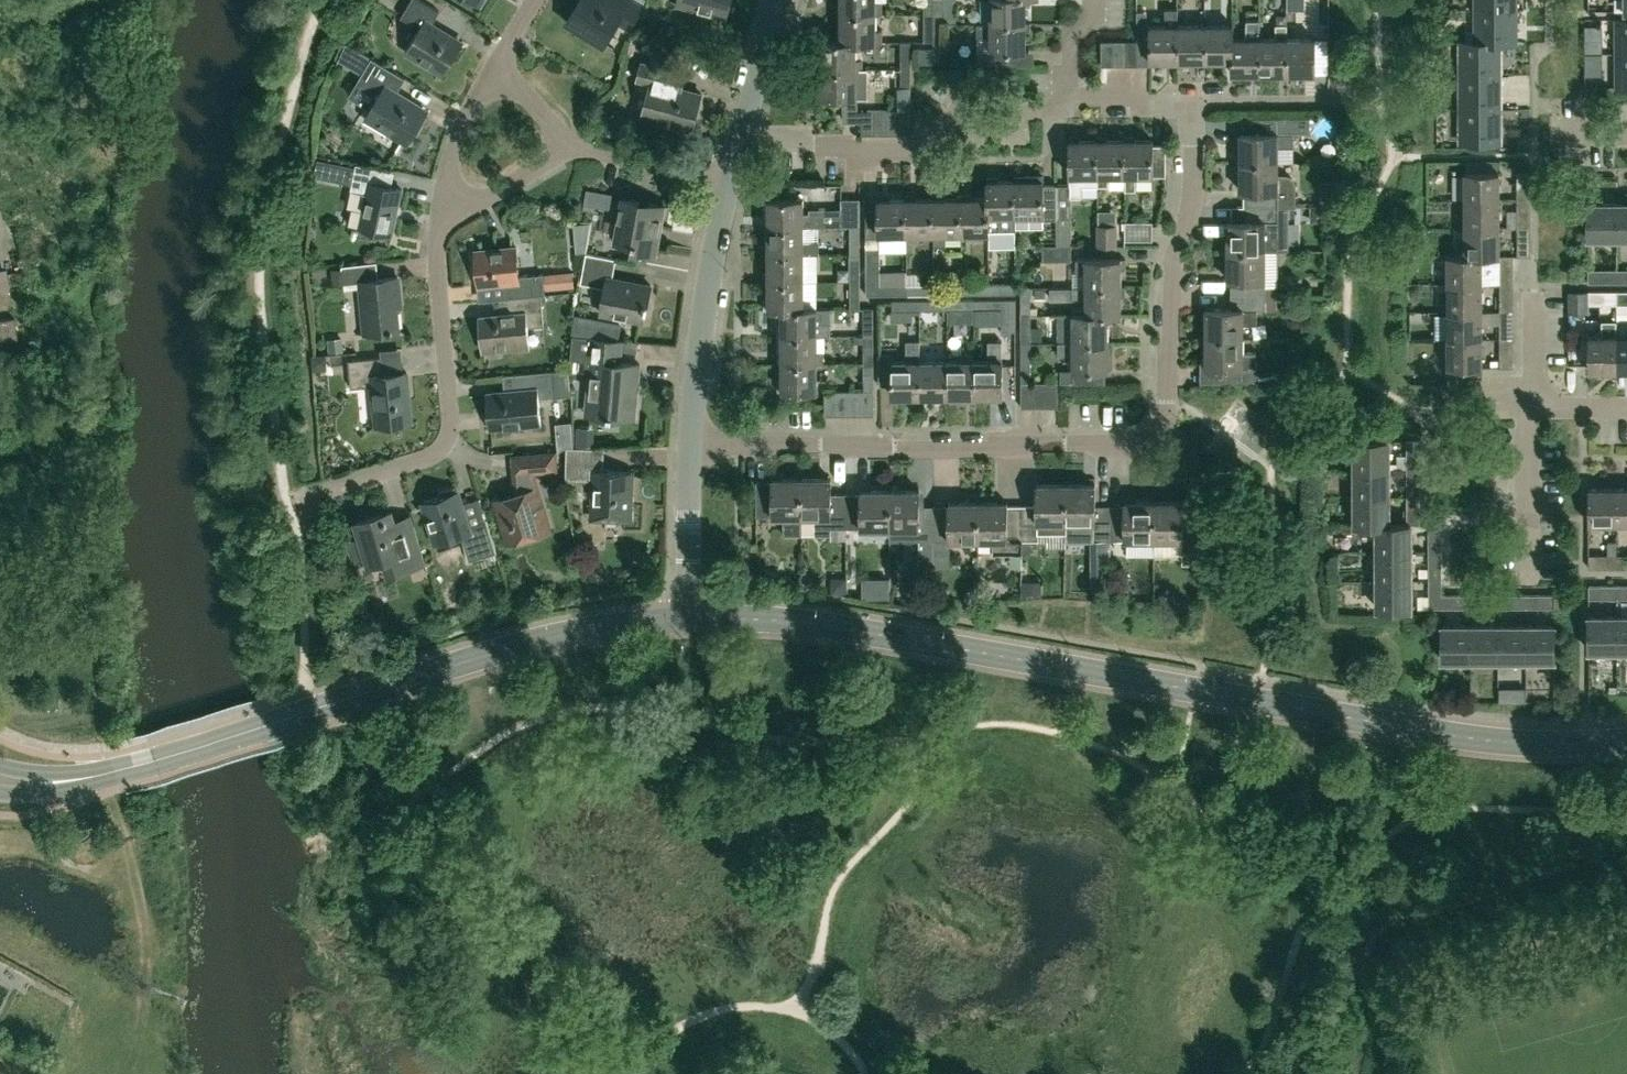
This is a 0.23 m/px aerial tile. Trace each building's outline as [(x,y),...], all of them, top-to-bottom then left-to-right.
[(462,42),(432,24),(440,11),(422,0),(412,0),(402,15),(421,27),(407,48),(445,71),(462,42)] [(618,20),(630,27),(643,5),(635,0),(579,0),(567,21),(604,43),(618,20)] [(727,0),(682,0),(682,2),(723,13),(727,0)] [(876,0),(843,0),(843,14),(877,13),(877,14),(882,14),(881,2),(876,1),(876,0)] [(924,13),(934,13),(934,0),(924,0),(924,13)] [(944,24),(944,0),(934,0),(934,13),(934,23),(944,24)] [(1027,0),(991,0),(991,22),(1027,23),(1027,0)] [(1516,9),(1516,0),(1476,0),(1476,9),(1516,9)] [(1178,60),(1178,26),(1178,9),(1165,9),(1165,26),(1151,26),(1146,25),(1146,11),(1139,11),(1140,41),(1151,41),(1151,61),(1178,60)] [(1460,42),(1501,43),(1516,43),(1516,9),(1476,9),(1476,42),(1460,42)] [(877,29),(877,14),(877,13),(843,14),(843,40),(843,41),(857,41),(857,42),(877,42),(877,41),(883,42),(883,30),(877,29)] [(934,41),(934,23),(934,13),(924,13),(924,41),(933,41),(934,41)] [(1626,52),(1626,18),(1616,18),(1616,52),(1626,52)] [(1260,73),(1260,38),(1260,21),(1247,21),(1247,39),(1233,39),(1233,60),(1232,60),(1232,73),(1260,73)] [(1027,51),(1027,23),(991,22),(991,23),(977,23),(978,35),(991,35),(991,51),(985,51),(977,50),(977,63),(985,64),(1016,64),(1016,51),(1027,51)] [(944,40),(944,24),(934,23),(934,41),(933,41),(933,46),(919,46),(919,63),(943,63),(943,40),(944,40)] [(1288,73),(1288,38),(1288,25),(1277,25),(1277,38),(1260,38),(1260,73),(1288,73)] [(1178,60),(1206,60),(1206,26),(1178,26),(1178,60)] [(1233,39),(1233,26),(1206,26),(1206,60),(1232,60),(1233,60),(1233,39)] [(1288,38),(1288,73),(1316,73),(1316,38),(1288,38)] [(843,41),(843,40),(823,40),(823,68),(864,68),(864,58),(857,58),(857,42),(857,41),(843,41)] [(1102,66),(1114,66),(1114,41),(1101,41),(1102,66)] [(1114,66),(1126,65),(1126,41),(1114,41),(1114,66)] [(1126,65),(1139,65),(1138,41),(1126,41),(1126,65)] [(1151,65),(1151,61),(1151,41),(1140,41),(1138,41),(1139,65),(1151,65)] [(348,42),(338,58),(362,73),(371,58),(372,57),(348,42)] [(900,68),(911,68),(910,42),(900,42),(900,68)] [(1501,75),(1501,43),(1460,42),(1460,75),(1501,75)] [(1603,43),(1585,43),(1585,52),(1603,52),(1603,43)] [(1616,52),(1616,86),(1626,86),(1626,52),(1616,52)] [(395,91),(404,76),(372,57),(371,58),(362,73),(359,79),(381,92),(367,115),(407,140),(426,110),(395,91)] [(654,81),(645,115),(693,128),(702,92),(684,87),(688,72),(672,69),(643,61),(639,77),(654,81)] [(864,68),(823,68),(823,96),(869,96),(869,68),(864,68)] [(900,109),(911,109),(911,68),(900,68),(900,109)] [(1460,108),(1501,108),(1501,75),(1460,75),(1460,108)] [(1501,108),(1460,108),(1461,142),(1502,142),(1501,108)] [(875,133),(886,133),(886,109),(875,110),(875,133)] [(886,133),(899,133),(899,109),(886,109),(886,133)] [(911,133),(911,109),(900,109),(899,109),(899,133),(911,133)] [(863,133),(875,133),(875,110),(863,110),(863,133)] [(1242,162),(1279,162),(1279,146),(1295,146),(1294,133),(1311,133),(1311,117),(1275,117),(1275,133),(1242,133),(1242,162)] [(1098,185),(1098,140),(1071,140),(1071,184),(1071,196),(1082,196),(1082,185),(1098,185)] [(1126,174),(1126,140),(1098,140),(1098,185),(1110,185),(1110,174),(1126,174)] [(1126,140),(1126,174),(1126,190),(1136,190),(1136,174),(1167,174),(1166,144),(1153,144),(1153,140),(1126,140)] [(327,172),(329,160),(320,158),(318,170),(327,172)] [(1244,206),(1290,206),(1297,206),(1297,184),(1295,179),(1293,177),(1289,175),(1279,174),(1279,162),(1242,162),(1242,192),(1244,192),(1244,206)] [(352,189),(367,192),(360,226),(393,233),(403,190),(388,186),(391,171),(357,163),(352,189)] [(1465,200),(1499,200),(1499,171),(1465,171),(1465,200)] [(1058,219),(1057,184),(1044,184),(1044,175),(1025,175),(1026,179),(1016,180),(1016,214),(1017,214),(1043,214),(1044,219),(1057,218),(1058,219)] [(1016,229),(1017,214),(1016,214),(1016,180),(988,180),(988,197),(989,197),(989,215),(990,215),(990,229),(1016,229)] [(1057,244),(1072,244),(1072,217),(1071,217),(1070,184),(1057,184),(1058,219),(1057,218),(1057,244)] [(657,252),(666,204),(623,196),(615,238),(633,242),(632,247),(657,252)] [(990,232),(990,229),(990,215),(989,215),(989,197),(988,197),(962,198),(962,232),(990,232)] [(770,226),(804,226),(816,226),(816,213),(804,213),(804,198),(770,198),(770,226)] [(841,208),(842,226),(851,226),(861,226),(860,198),(841,198),(841,208)] [(880,233),(908,233),(907,198),(880,198),(880,233)] [(908,233),(935,233),(935,198),(907,198),(908,233)] [(947,232),(962,232),(962,198),(935,198),(935,233),(935,244),(947,244),(947,232)] [(1465,227),(1499,227),(1499,200),(1465,200),(1465,227)] [(1588,237),(1616,237),(1616,203),(1587,203),(1588,237)] [(1626,237),(1626,203),(1616,203),(1616,237),(1626,237)] [(1266,250),(1266,251),(1290,250),(1290,206),(1244,206),(1244,221),(1228,221),(1228,250),(1266,250)] [(1125,240),(1153,240),(1152,221),(1125,221),(1125,230),(1125,240)] [(1098,246),(1118,246),(1118,225),(1098,224),(1098,246)] [(804,240),(804,226),(770,226),(769,253),(804,253),(819,253),(819,240),(804,240)] [(851,226),(851,243),(861,243),(861,226),(851,226)] [(1499,256),(1499,227),(1465,227),(1466,254),(1465,255),(1482,255),(1482,256),(1499,256)] [(1072,244),(1057,244),(1043,245),(1043,260),(1072,260),(1072,244)] [(508,297),(546,294),(546,290),(576,287),(574,271),(544,274),(544,273),(520,275),(517,247),(476,251),(479,284),(506,282),(508,297)] [(866,247),(867,294),(908,294),(908,284),(881,284),(880,271),(880,251),(880,247),(866,247)] [(1266,294),(1266,251),(1266,250),(1228,250),(1228,280),(1232,280),(1232,294),(1266,294)] [(647,306),(651,283),(612,276),(616,258),(585,253),(580,281),(606,286),(601,312),(642,319),(644,306),(647,306)] [(804,253),(769,253),(769,280),(805,280),(804,253)] [(851,253),(851,270),(861,270),(861,253),(851,253)] [(1482,283),(1482,256),(1482,255),(1465,255),(1466,254),(1448,254),(1448,283),(1482,283)] [(1087,286),(1122,287),(1122,258),(1087,259),(1087,286)] [(375,279),(373,262),(343,265),(345,284),(361,282),(366,333),(399,329),(395,295),(400,294),(398,277),(375,279)] [(0,268),(0,311),(13,311),(11,268),(0,268)] [(884,283),(911,282),(910,269),(884,270),(884,283)] [(1617,282),(1617,269),(1588,269),(1588,277),(1588,282),(1617,282)] [(1617,269),(1617,282),(1626,282),(1626,269),(1617,269)] [(782,308),(805,307),(805,280),(769,280),(769,308),(782,308)] [(851,280),(851,298),(861,298),(861,280),(851,280)] [(1482,283),(1448,283),(1448,311),(1482,310),(1482,283)] [(918,284),(918,294),(936,294),(935,284),(922,284),(918,284)] [(945,284),(945,294),(963,294),(963,284),(948,284),(945,284)] [(972,284),(972,294),(990,294),(990,284),(972,284)] [(998,284),(998,294),(1016,293),(1016,287),(1016,284),(998,284)] [(1122,315),(1122,287),(1087,286),(1073,287),(1073,298),(1087,298),(1087,313),(1088,314),(1108,314),(1108,315),(1122,315)] [(1617,304),(1618,304),(1618,291),(1568,291),(1568,312),(1589,312),(1589,304),(1617,304)] [(1618,291),(1618,304),(1626,304),(1626,291),(1618,291)] [(546,294),(508,297),(509,314),(482,316),(485,349),(528,345),(526,327),(544,325),(542,300),(547,300),(546,294)] [(1206,339),(1244,339),(1244,324),(1258,324),(1258,309),(1266,309),(1266,294),(1232,294),(1232,309),(1206,309),(1206,339)] [(1022,296),(1022,314),(1032,314),(1032,296),(1022,296)] [(975,299),(975,309),(1002,309),(1002,324),(1002,331),(1016,330),(1016,298),(975,299)] [(893,299),(893,310),(911,310),(911,299),(893,299)] [(921,299),(921,309),(938,309),(938,299),(921,299)] [(948,299),(948,309),(966,309),(966,299),(948,299)] [(782,335),(831,335),(831,323),(818,323),(818,307),(805,307),(782,308),(782,335)] [(821,307),(821,321),(836,321),(836,307),(821,307)] [(864,307),(864,325),(873,325),(873,307),(864,307)] [(1448,338),(1482,338),(1482,310),(1448,311),(1448,338)] [(577,313),(575,336),(585,337),(588,337),(590,316),(577,313)] [(1109,341),(1108,315),(1108,314),(1088,314),(1087,313),(1073,313),(1074,341),(1109,341)] [(17,337),(14,319),(14,316),(0,318),(0,340),(17,337)] [(1036,338),(1062,337),(1061,319),(1035,320),(1036,338)] [(1618,370),(1618,335),(1616,335),(1616,321),(1602,321),(1602,335),(1588,336),(1589,370),(1618,370)] [(1022,323),(1022,341),(1032,341),(1032,323),(1022,323)] [(864,343),(864,352),(873,352),(873,334),(864,334),(864,343)] [(818,362),(825,362),(825,351),(818,351),(818,335),(831,335),(782,335),(782,339),(778,339),(778,363),(783,363),(818,362)] [(1626,370),(1626,335),(1618,335),(1618,370),(1626,370)] [(588,374),(585,413),(635,417),(637,396),(631,395),(634,363),(620,361),(622,340),(588,337),(585,337),(575,336),(573,357),(588,358),(587,374),(588,374)] [(1482,338),(1448,338),(1448,367),(1483,367),(1482,338)] [(1244,339),(1206,339),(1206,367),(1222,367),(1222,382),(1257,382),(1257,352),(1244,352),(1244,339)] [(921,396),(921,360),(920,360),(920,340),(907,340),(906,360),(893,360),(893,354),(880,354),(880,385),(893,385),(893,396),(921,396)] [(975,360),(976,395),(1003,395),(1003,360),(1002,360),(1002,340),(988,340),(988,360),(975,360)] [(1109,341),(1074,341),(1059,341),(1059,353),(1074,353),(1074,369),(1106,369),(1109,369),(1109,368),(1111,368),(1113,366),(1113,354),(1111,352),(1109,352),(1109,341)] [(1021,382),(1031,382),(1032,350),(1021,350),(1021,382)] [(383,374),(382,356),(349,359),(351,387),(373,385),(377,424),(412,421),(408,371),(383,374)] [(921,396),(948,395),(948,360),(921,360),(921,396)] [(948,395),(976,395),(975,360),(948,360),(948,395)] [(818,390),(818,362),(783,363),(783,390),(818,390)] [(864,362),(864,379),(874,379),(873,362),(864,362)] [(570,394),(568,368),(520,372),(522,389),(489,392),(492,427),(540,423),(538,397),(570,394)] [(1034,407),(1034,382),(1031,382),(1021,382),(1022,407),(1034,407)] [(1046,407),(1046,382),(1034,382),(1034,407),(1046,407)] [(1046,382),(1046,407),(1058,407),(1059,382),(1046,382)] [(850,415),(862,414),(862,389),(850,390),(850,415)] [(862,389),(862,414),(874,414),(874,389),(862,389)] [(825,415),(838,415),(838,390),(824,390),(825,415)] [(838,415),(850,415),(850,390),(838,390),(838,415)] [(1355,468),(1389,468),(1389,440),(1355,440),(1355,468)] [(1407,468),(1420,468),(1420,440),(1407,440),(1407,468)] [(631,515),(631,495),(629,495),(630,470),(603,469),(604,447),(567,445),(566,477),(595,480),(594,514),(631,515)] [(508,542),(550,529),(532,471),(557,469),(555,452),(512,456),(516,493),(495,500),(508,542)] [(1389,496),(1389,468),(1355,468),(1355,496),(1389,496)] [(1420,496),(1420,468),(1407,468),(1407,496),(1420,496)] [(803,515),(802,478),(773,478),(773,480),(757,480),(757,515),(784,515),(784,533),(803,533),(803,515)] [(847,527),(846,493),(831,493),(831,478),(802,478),(803,515),(815,515),(815,534),(831,534),(831,527),(847,527)] [(1023,505),(1023,538),(1034,538),(1048,538),(1048,546),(1068,546),(1068,539),(1068,521),(1067,521),(1067,484),(1038,484),(1038,505),(1023,505)] [(1067,484),(1067,521),(1068,521),(1068,539),(1111,539),(1111,505),(1096,505),(1096,484),(1067,484)] [(455,486),(439,491),(441,495),(424,500),(436,542),(461,535),(469,560),(497,552),(487,519),(467,525),(457,491),(455,486)] [(1589,522),(1617,522),(1617,488),(1589,488),(1589,522)] [(1626,522),(1626,488),(1617,488),(1617,522),(1626,522)] [(890,540),(891,540),(891,489),(862,489),(862,493),(846,493),(847,527),(848,538),(853,538),(853,527),(890,527),(890,540)] [(935,539),(935,505),(919,505),(919,489),(891,489),(891,540),(918,539),(935,539)] [(1389,523),(1389,496),(1355,496),(1355,524),(1363,524),(1377,524),(1377,523),(1389,523)] [(1407,496),(1407,523),(1411,523),(1411,524),(1421,523),(1420,496),(1407,496)] [(1111,505),(1111,539),(1155,539),(1155,500),(1126,501),(1126,504),(1111,505)] [(1155,539),(1155,555),(1183,555),(1183,563),(1199,563),(1199,528),(1185,528),(1184,500),(1155,500),(1155,539)] [(935,539),(979,538),(979,502),(950,502),(950,505),(935,505),(935,539)] [(979,502),(979,538),(993,538),(994,538),(994,552),(1011,552),(1023,552),(1023,538),(1023,505),(1008,505),(1007,502),(979,502)] [(397,530),(391,511),(356,522),(361,537),(347,541),(355,566),(369,562),(369,563),(384,559),(388,573),(423,562),(412,525),(397,530)] [(1377,551),(1411,551),(1411,524),(1411,523),(1407,523),(1389,523),(1377,523),(1377,524),(1377,539),(1377,551)] [(1428,551),(1442,551),(1441,523),(1428,523),(1428,551)] [(1618,567),(1617,554),(1617,541),(1609,541),(1609,554),(1589,554),(1589,567),(1618,567)] [(1411,579),(1411,551),(1377,551),(1377,579),(1411,579)] [(1429,579),(1442,579),(1442,551),(1428,551),(1429,579)] [(1617,554),(1618,567),(1626,567),(1626,554),(1617,554)] [(1411,579),(1377,579),(1377,608),(1411,608),(1411,579)] [(1442,607),(1443,594),(1442,579),(1429,579),(1429,596),(1418,596),(1419,608),(1429,607),(1442,607)] [(998,584),(996,596),(1013,599),(1015,586),(998,584)] [(1589,598),(1617,598),(1617,585),(1589,585),(1589,598)] [(1626,598),(1626,585),(1617,585),(1617,598),(1626,598)] [(1471,607),(1471,594),(1443,594),(1442,607),(1471,607)] [(1498,607),(1498,594),(1471,594),(1471,607),(1498,607)] [(1528,607),(1528,595),(1498,594),(1498,607),(1528,607)] [(1528,595),(1528,607),(1554,607),(1554,595),(1528,595)] [(1554,595),(1554,607),(1570,607),(1570,604),(1570,595),(1554,595)] [(1617,650),(1617,615),(1589,615),(1589,650),(1617,650)] [(1617,615),(1617,650),(1626,650),(1626,615),(1617,615)] [(1442,659),(1470,659),(1470,625),(1442,625),(1442,659)] [(1470,659),(1498,659),(1498,625),(1470,625),(1470,659)] [(1498,659),(1526,659),(1526,625),(1498,625),(1498,659)] [(1526,625),(1526,659),(1554,658),(1554,625),(1526,625)]
